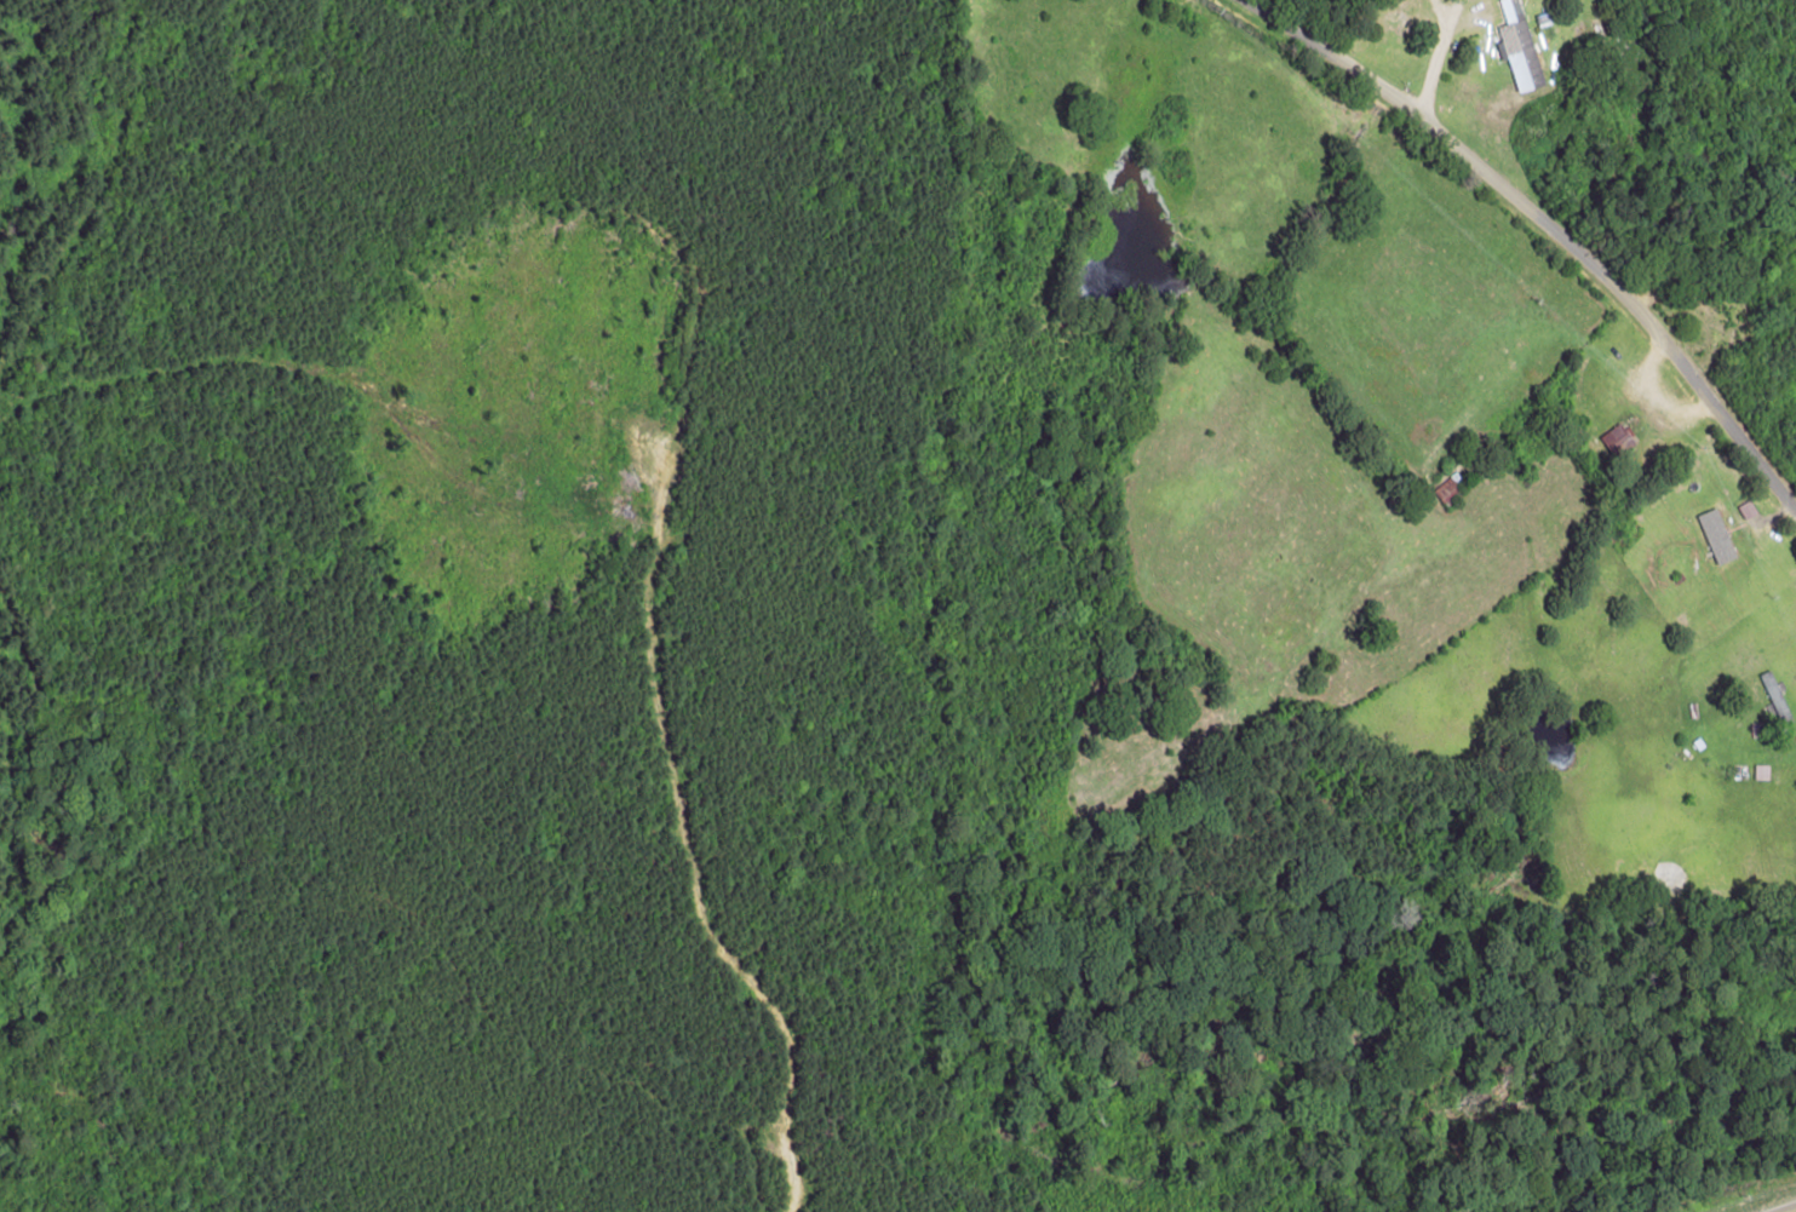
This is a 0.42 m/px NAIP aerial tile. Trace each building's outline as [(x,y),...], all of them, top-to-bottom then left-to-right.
[(1519,93),(1544,85),(1520,0),(1500,0),(1507,24),(1499,26),(1503,41),(1497,43),(1502,61),(1510,59),(1519,93)] [(1636,442),(1620,422),(1600,438),(1616,458),(1636,442)] [(1433,491),(1448,507),(1464,492),(1450,476),(1433,491)] [(1697,515),(1718,566),(1738,557),(1717,507),(1697,515)] [(1770,780),(1770,765),(1756,765),(1756,780),(1770,780)]
